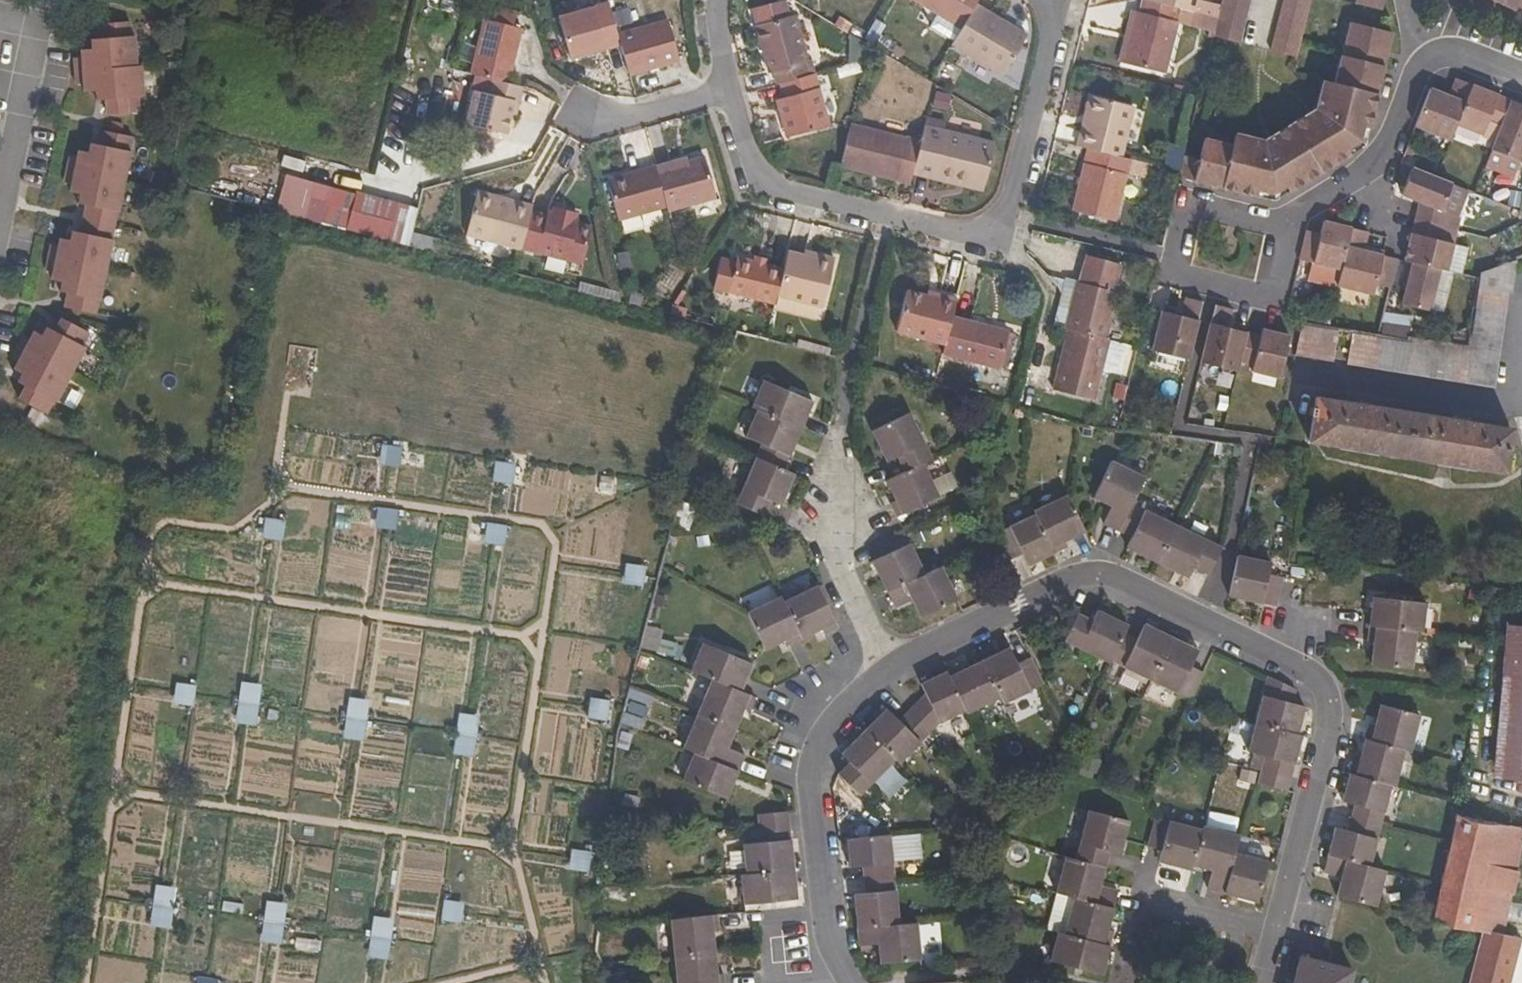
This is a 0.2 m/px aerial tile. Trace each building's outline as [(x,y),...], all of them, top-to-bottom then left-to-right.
[(964,27),(979,6),(982,0),(919,0),(964,27)] [(1151,0),(1145,0),(1142,12),(1140,11),(1127,62),(1166,72),(1179,21),(1216,31),(1219,18),(1209,15),(1192,10),(1180,8),(1151,0)] [(1180,8),(1192,10),(1194,0),(1151,0),(1180,8)] [(1216,31),(1214,38),(1238,44),(1250,0),(1223,0),(1219,18),(1216,31)] [(1296,58),(1311,0),(1283,0),(1270,51),(1296,58)] [(1387,11),(1390,0),(1360,0),(1359,3),(1387,11)] [(1513,15),(1514,11),(1519,0),(1480,0),(1513,15)] [(622,45),(620,38),(612,5),(562,16),(572,58),(622,45)] [(1005,77),(1030,37),(979,6),(964,27),(954,46),(1005,77)] [(489,19),(516,26),(519,14),(492,7),(489,19)] [(1127,62),(1140,11),(1133,9),(1121,61),(1127,62)] [(774,73),(778,72),(808,65),(814,63),(800,15),(762,25),(774,73)] [(492,79),(508,82),(520,27),(516,26),(489,19),(484,18),(471,73),(492,79)] [(99,49),(91,49),(81,50),(82,58),(74,58),(76,84),(84,84),(84,92),(96,91),(105,90),(105,99),(107,114),(139,112),(138,97),(143,97),(141,66),(137,66),(135,36),(131,36),(130,22),(97,24),(99,39),(99,49)] [(620,38),(622,45),(630,77),(681,64),(670,23),(620,38)] [(1232,145),(1204,138),(1199,160),(1195,174),(1210,177),(1208,186),(1256,198),(1258,191),(1272,193),(1285,185),(1291,193),(1352,156),(1347,149),(1359,142),(1363,126),(1371,128),(1380,96),(1383,81),(1378,79),(1382,65),(1387,66),(1395,35),(1354,23),(1337,83),(1325,80),(1317,107),(1265,140),(1236,133),(1232,145)] [(99,39),(91,39),(91,49),(99,49),(99,39)] [(778,72),(781,84),(787,84),(812,77),(808,65),(778,72)] [(1378,79),(1383,81),(1387,66),(1382,65),(1378,79)] [(833,127),(819,75),(812,77),(787,84),(789,98),(780,100),(790,138),(833,127)] [(466,123),(506,133),(511,111),(513,100),(519,101),(523,86),(508,82),(492,79),(489,93),(474,90),(466,123)] [(1414,125),(1447,140),(1454,124),(1469,86),(1453,80),(1446,97),(1428,89),(1414,125)] [(1510,102),(1469,86),(1454,124),(1480,135),(1486,122),(1500,127),(1510,102)] [(105,90),(96,91),(97,100),(105,99),(105,90)] [(951,94),(936,91),(933,108),(948,111),(951,94)] [(1092,114),(1084,147),(1090,148),(1122,155),(1135,106),(1093,96),(1089,113),(1092,114)] [(511,111),(517,113),(519,101),(513,100),(511,111)] [(1500,127),(1494,141),(1491,149),(1519,160),(1521,151),(1521,107),(1510,102),(1500,127)] [(1092,114),(1089,113),(1080,145),(1084,147),(1092,114)] [(1480,135),(1494,141),(1500,127),(1486,122),(1480,135)] [(916,171),(924,142),(854,125),(842,168),(912,184),(914,178),(916,171)] [(67,294),(64,308),(95,315),(99,301),(100,301),(113,240),(111,240),(117,212),(118,212),(131,152),(130,152),(133,137),(101,131),(99,145),(96,154),(88,153),(79,151),(77,159),(69,158),(64,183),(72,184),(70,192),(80,194),(88,196),(86,206),(80,233),(78,243),(70,241),(60,239),(58,246),(51,245),(45,271),(53,273),(51,280),(61,283),(69,284),(67,294)] [(961,183),(986,190),(997,148),(926,131),(924,142),(916,171),(938,177),(936,183),(959,189),(961,183)] [(90,143),(88,153),(96,154),(99,145),(90,143)] [(1185,157),(1188,147),(1171,143),(1169,153),(1185,157)] [(1122,155),(1090,148),(1075,209),(1116,220),(1132,159),(1122,155)] [(1166,167),(1181,171),(1185,157),(1169,153),(1166,167)] [(1194,182),(1195,174),(1199,160),(1185,157),(1181,171),(1180,178),(1194,182)] [(689,161),(688,158),(657,167),(667,207),(668,211),(717,198),(706,158),(689,161)] [(609,180),(619,220),(667,207),(657,167),(609,180)] [(1453,184),(1433,177),(1411,168),(1400,195),(1418,204),(1415,219),(1444,227),(1447,214),(1442,211),(1453,184)] [(916,171),(914,178),(936,183),(938,177),(916,171)] [(1195,174),(1194,182),(1208,186),(1210,177),(1195,174)] [(312,182),(302,219),(408,247),(411,233),(417,209),(354,193),(354,195),(312,182)] [(959,189),(985,196),(986,190),(961,183),(959,189)] [(80,194),(78,204),(86,206),(88,196),(80,194)] [(522,251),(535,215),(500,205),(501,201),(481,195),(468,236),(521,253),(522,251)] [(500,205),(535,215),(535,212),(501,201),(500,205)] [(558,210),(556,216),(555,218),(578,224),(580,217),(558,210)] [(535,215),(522,251),(564,266),(566,262),(582,268),(593,235),(576,229),(578,224),(555,218),(554,221),(550,220),(535,215)] [(1415,219),(1404,261),(1410,263),(1439,271),(1447,273),(1453,243),(1441,241),(1444,227),(1415,219)] [(1320,234),(1306,231),(1297,262),(1339,273),(1350,228),(1323,222),(1320,234)] [(1350,228),(1339,273),(1335,289),(1369,298),(1372,286),(1381,255),(1363,251),(1366,232),(1350,228)] [(72,232),(70,241),(78,243),(80,233),(72,232)] [(440,240),(411,233),(408,247),(436,254),(440,240)] [(817,259),(819,255),(806,251),(805,256),(817,259)] [(817,259),(805,256),(788,252),(784,269),(777,296),(823,307),(835,259),(819,255),(817,259)] [(1381,255),(1372,286),(1387,290),(1395,259),(1381,255)] [(1067,329),(1106,339),(1118,291),(1114,291),(1121,265),(1091,257),(1084,282),(1081,283),(1074,311),(1071,311),(1067,329)] [(767,265),(753,261),(738,258),(729,292),(775,303),(777,296),(784,269),(767,265)] [(1517,259),(1479,276),(1478,281),(1467,351),(1498,357),(1508,293),(1512,294),(1517,259)] [(1439,271),(1410,263),(1398,306),(1427,314),(1439,271)] [(69,284),(61,283),(59,292),(67,294),(69,284)] [(905,294),(895,334),(944,346),(951,320),(954,307),(925,299),(905,294)] [(925,299),(954,307),(955,302),(927,295),(925,299)] [(1151,350),(1189,360),(1203,302),(1187,297),(1186,297),(1181,315),(1161,311),(1151,350)] [(1235,372),(1237,361),(1245,331),(1226,326),(1231,309),(1214,305),(1199,363),(1235,372)] [(18,400),(46,415),(53,402),(56,403),(85,348),(82,347),(89,333),(61,319),(54,332),(49,340),(41,336),(34,332),(30,339),(23,336),(10,359),(17,362),(13,370),(21,375),(29,379),(25,387),(18,400)] [(999,370),(1008,334),(951,320),(944,346),(942,356),(999,370)] [(1337,329),(1325,327),(1299,324),(1293,353),(1332,359),(1337,329)] [(1259,335),(1245,331),(1237,361),(1252,363),(1251,370),(1276,376),(1286,334),(1261,327),(1259,335)] [(46,328),(41,336),(49,340),(54,332),(46,328)] [(1106,339),(1067,329),(1051,391),(1092,400),(1106,339)] [(1498,357),(1467,351),(1376,335),(1352,332),(1346,361),(1493,386),(1498,357)] [(29,379),(21,375),(17,383),(25,387),(29,379)] [(790,456),(813,400),(763,379),(751,406),(757,410),(746,437),(790,456)] [(1315,398),(1308,439),(1504,471),(1510,429),(1315,398)] [(897,456),(904,471),(887,480),(895,499),(891,501),(897,515),(939,494),(922,463),(931,458),(908,413),(872,429),(888,461),(897,456)] [(402,446),(383,444),(380,465),(399,467),(402,446)] [(771,501),(782,505),(795,473),(756,457),(737,503),(764,516),(771,501)] [(1189,577),(1195,567),(1208,573),(1221,546),(1133,503),(1146,476),(1113,459),(1095,497),(1112,507),(1104,523),(1133,537),(1128,547),(1189,577)] [(515,463),(496,460),(493,481),(512,484),(515,463)] [(1066,541),(1086,530),(1067,496),(1033,512),(1035,515),(998,533),(1010,559),(1022,554),(1028,566),(1068,547),(1066,541)] [(398,510),(379,507),(376,528),(395,531),(398,510)] [(286,520),(266,517),(263,538),(283,541),(286,520)] [(507,526),(488,523),(485,544),(504,547),(507,526)] [(921,617),(957,600),(940,566),(925,573),(904,529),(878,542),(884,555),(873,561),(895,606),(912,599),(921,617)] [(1228,596),(1276,607),(1282,577),(1270,574),(1272,563),(1238,555),(1228,596)] [(646,566),(627,563),(624,584),(643,587),(646,566)] [(818,585),(785,601),(802,638),(821,629),(824,634),(838,627),(818,585)] [(802,638),(785,601),(782,597),(748,612),(765,647),(785,639),(789,644),(802,638)] [(1368,641),(1373,642),(1371,665),(1412,669),(1416,631),(1423,632),(1425,601),(1374,597),(1368,641)] [(1190,698),(1203,671),(1192,665),(1198,649),(1144,622),(1137,639),(1124,632),(1128,624),(1098,609),(1093,621),(1078,614),(1066,640),(1109,662),(1111,659),(1190,698)] [(1521,754),(1521,627),(1507,626),(1498,752),(1521,754)] [(745,755),(728,747),(744,708),(750,710),(756,697),(742,690),(752,664),(704,643),(693,669),(714,679),(686,748),(704,756),(692,784),(727,798),(745,755)] [(925,694),(939,721),(965,710),(968,713),(1000,697),(1003,703),(1031,689),(1018,663),(1010,648),(963,670),(959,665),(921,682),(925,694)] [(1018,663),(1031,689),(1043,684),(1030,657),(1018,663)] [(1305,706),(1293,703),(1296,688),(1269,675),(1249,751),(1265,756),(1258,782),(1287,790),(1303,736),(1297,734),(1305,706)] [(261,684),(242,682),(239,702),(258,705),(261,684)] [(196,685),(177,683),(174,703),(193,706),(196,685)] [(899,720),(920,742),(939,721),(925,694),(899,720)] [(369,700),(350,697),(347,718),(366,721),(369,700)] [(611,700),(591,698),(588,719),(608,721),(611,700)] [(258,705),(239,702),(236,723),(256,726),(258,705)] [(1323,872),(1342,878),(1337,896),(1376,906),(1386,870),(1369,866),(1391,785),(1395,786),(1405,751),(1411,751),(1420,715),(1381,705),(1375,725),(1370,723),(1359,760),(1354,759),(1343,800),(1356,804),(1349,831),(1335,827),(1323,872)] [(849,762),(837,773),(838,774),(860,795),(894,759),(900,763),(920,742),(899,720),(887,709),(842,754),(849,762)] [(479,715),(459,713),(457,733),(476,736),(479,715)] [(366,721),(347,718),(344,739),(363,742),(366,721)] [(476,736),(457,733),(454,754),(473,757),(476,736)] [(1109,929),(1119,890),(1101,885),(1110,851),(1119,854),(1128,819),(1090,809),(1076,859),(1066,857),(1057,892),(1075,897),(1065,932),(1058,931),(1051,960),(1102,974),(1114,931),(1109,929)] [(760,842),(791,840),(788,811),(758,813),(760,842)] [(1459,814),(1432,921),(1484,934),(1471,982),(1507,982),(1517,943),(1499,938),(1521,853),(1521,831),(1459,814)] [(1155,817),(1148,846),(1161,851),(1169,821),(1155,817)] [(1205,825),(1203,830),(1169,821),(1161,851),(1159,861),(1192,870),(1193,865),(1212,871),(1208,888),(1257,901),(1268,862),(1235,853),(1239,834),(1205,825)] [(921,959),(917,922),(899,923),(892,861),(921,858),(919,832),(847,838),(850,867),(863,866),(866,892),(854,894),(860,945),(878,944),(881,962),(921,959)] [(791,840),(760,842),(748,844),(751,871),(742,872),(745,904),(797,898),(791,840)] [(592,852),(572,849),(569,870),(589,873),(592,852)] [(176,887),(157,885),(154,905),(173,908),(176,887)] [(287,903),(267,900),(264,921),(284,924),(287,903)] [(464,903),(445,900),(442,921),(461,923),(464,903)] [(173,908),(154,905),(151,926),(170,929),(173,908)] [(723,973),(718,973),(713,928),(719,927),(718,914),(670,918),(677,982),(724,982),(723,973)] [(394,919),(374,916),(371,937),(391,939),(394,919)] [(284,924),(264,921),(261,942),(281,945),(284,924)] [(391,939),(371,937),(368,957),(388,960),(391,939)] [(1352,970),(1320,960),(1301,956),(1294,982),(1349,982),(1352,970)]
